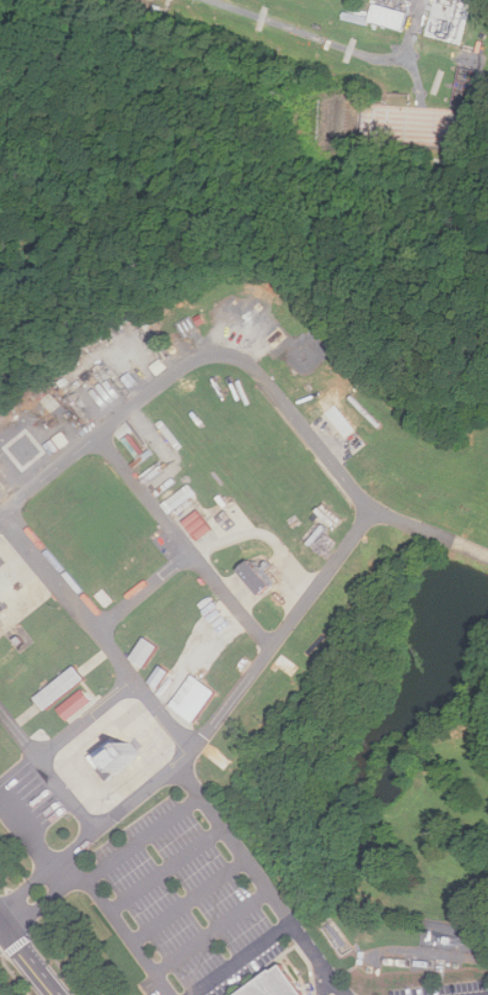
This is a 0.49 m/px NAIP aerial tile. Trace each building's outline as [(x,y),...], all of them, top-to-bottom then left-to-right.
[(369,21),(403,31),(408,13),(374,3),(369,21)] [(197,541),(213,530),(200,510),(184,521),(197,541)] [(316,523),(302,538),(312,547),(332,525),(317,511),(311,518),(316,523)] [(240,570),(261,595),(272,587),(251,561),(240,570)] [(160,647),(145,668),(132,659),(147,638),(160,647)] [(85,679),(46,709),(37,696),(76,666),(85,679)] [(217,692),(195,722),(172,705),(194,675),(217,692)] [(92,701),(68,721),(58,709),(82,689),(92,701)] [(140,756),(108,782),(89,758),(113,739),(122,750),(130,744),(140,756)] [(243,994),(307,994),(284,964),(243,994)]
